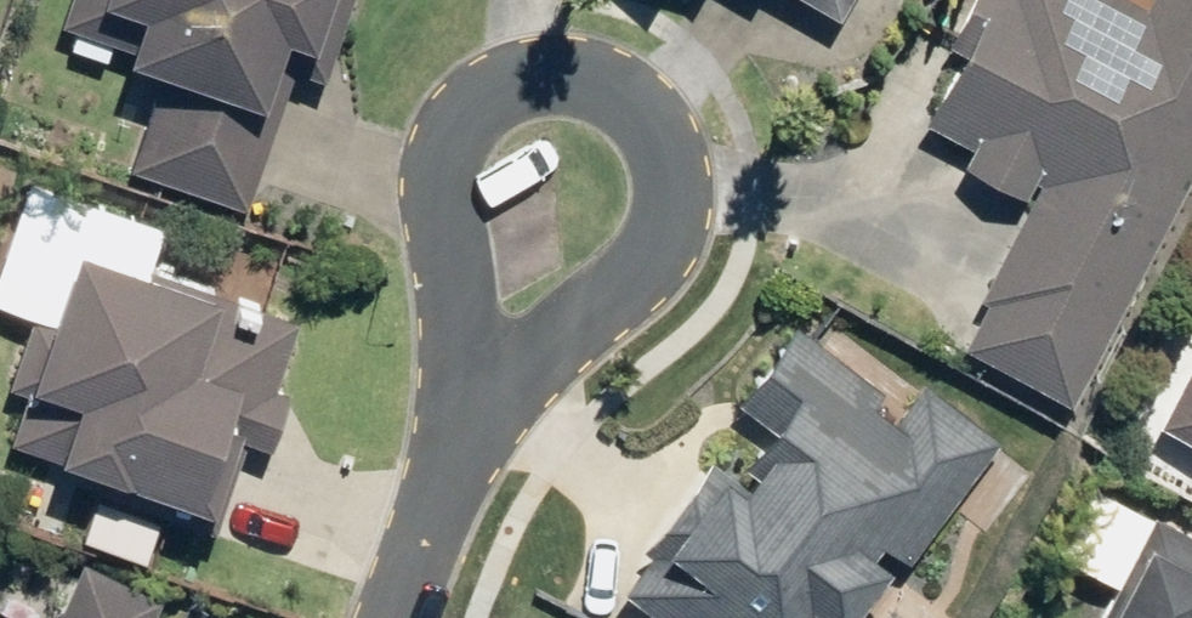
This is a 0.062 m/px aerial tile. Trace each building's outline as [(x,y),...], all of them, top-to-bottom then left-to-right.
[(140,159),(256,199),(303,64),(334,74),(360,0),(76,0),(70,16),(177,53),(140,159)] [(847,17),(857,0),(816,0),(847,17)] [(1191,186),(1191,0),(1155,0),(1155,1),(1153,0),(968,0),(951,33),(976,45),(939,119),(982,140),(975,155),(1044,189),(969,337),(1086,396),(1191,186)] [(38,387),(22,435),(231,503),(255,429),(283,438),(302,381),(287,376),(309,309),(236,286),(239,277),(90,229),(61,317),(39,310),(16,380),(38,387)] [(1006,434),(932,378),(914,401),(804,318),(746,393),(781,419),(742,469),(722,454),(624,583),(670,617),(866,617),(1006,434)] [(1171,415),(1191,425),(1191,375),(1171,415)] [(1163,507),(1106,617),(1191,617),(1191,521),(1163,507)] [(168,590),(93,557),(66,617),(156,617),(168,590)]
